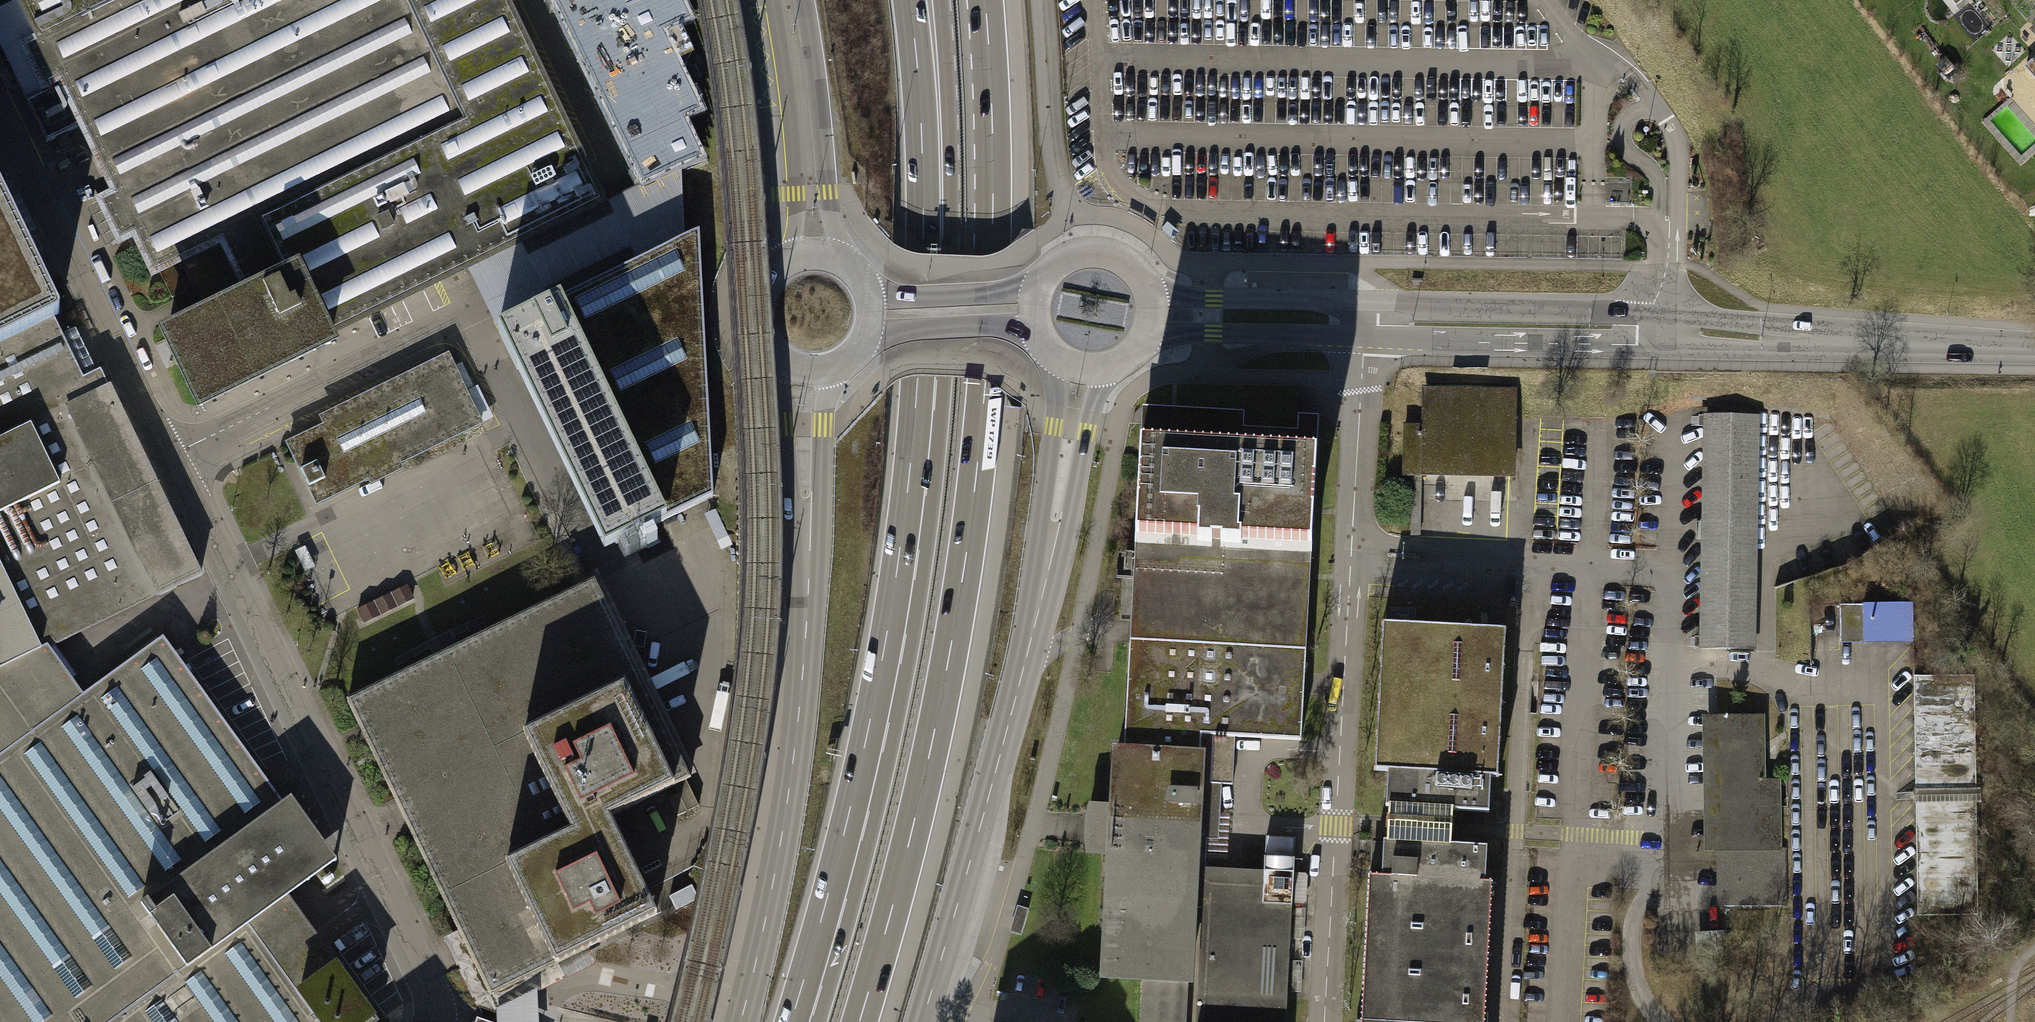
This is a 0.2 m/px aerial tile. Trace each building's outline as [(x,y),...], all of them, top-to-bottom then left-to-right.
[(40,39),(24,47),(43,86),(38,88),(41,95),(27,102),(47,142),(81,125),(115,196),(101,203),(120,244),(135,237),(140,247),(154,275),(159,272),(223,241),(249,295),(287,277),(297,272),(327,336),(454,274),(603,202),(505,0),(21,0),(40,39)] [(643,185),(681,167),(700,158),(681,119),(698,110),(661,33),(688,20),(678,0),(553,0),(643,185)] [(1953,10),(1966,0),(1945,0),(1953,10)] [(55,319),(55,318),(56,318),(57,317),(58,316),(58,315),(59,315),(59,314),(59,313),(59,312),(59,311),(59,310),(44,280),(32,255),(25,241),(24,238),(6,202),(5,199),(0,189),(0,346),(55,319)] [(699,232),(498,331),(604,549),(713,496),(699,232)] [(186,325),(166,335),(200,406),(202,405),(202,404),(328,344),(329,344),(331,343),(327,336),(297,272),(287,277),(249,295),(186,325)] [(0,346),(0,670),(49,646),(199,573),(166,506),(160,493),(132,435),(128,426),(109,388),(100,370),(84,378),(55,319),(0,346)] [(452,364),(288,444),(317,503),(351,486),(405,460),(481,423),(452,364)] [(1399,421),(1399,474),(1512,474),(1512,385),(1419,385),(1419,421),(1399,421)] [(1698,412),(1694,644),(1749,645),(1753,413),(1698,412)] [(1141,432),(1135,551),(1311,560),(1317,442),(1318,417),(1298,416),(1297,431),(1295,431),(1141,423),(1141,432)] [(315,567),(305,546),(294,551),(305,572),(315,567)] [(1130,642),(1124,752),(1234,757),(1235,737),(1301,740),(1303,695),(1305,674),(1311,560),(1135,551),(1131,621),(1130,642)] [(435,657),(347,700),(360,726),(364,734),(395,799),(411,831),(458,928),(489,991),(491,995),(657,915),(610,818),(621,812),(691,778),(594,579),(578,587),(444,653),(435,657)] [(357,609),(362,621),(411,597),(406,586),(357,609)] [(1908,601),(1834,601),(1835,640),(1908,640),(1908,601)] [(1491,878),(1485,877),(1487,840),(1450,838),(1451,831),(1453,800),(1484,802),(1486,769),(1495,769),(1502,628),(1387,622),(1380,760),(1389,760),(1385,828),(1383,871),(1366,870),(1359,1021),(1484,1021),(1491,878)] [(379,1021),(379,1020),(359,993),(326,945),(316,932),(290,894),(309,880),(336,860),(291,797),(282,803),(274,792),(261,774),(205,696),(198,687),(163,638),(83,695),(49,646),(0,670),(0,1021),(377,1021),(379,1021)] [(1971,673),(1911,674),(1913,785),(1973,784),(1971,673)] [(1702,715),(1702,845),(1712,845),(1712,906),(1783,906),(1783,845),(1774,845),(1774,781),(1760,781),(1760,715),(1702,715)] [(1234,757),(1124,752),(1117,751),(1114,808),(1111,862),(1104,975),(1143,977),(1140,1021),(1285,1021),(1287,999),(1294,873),(1294,859),(1295,838),(1266,836),(1266,850),(1265,857),(1264,871),(1243,870),(1204,868),(1206,839),(1218,840),(1221,784),(1232,785),(1234,757)] [(1971,800),(1912,801),(1915,914),(1974,912),(1971,800)]
